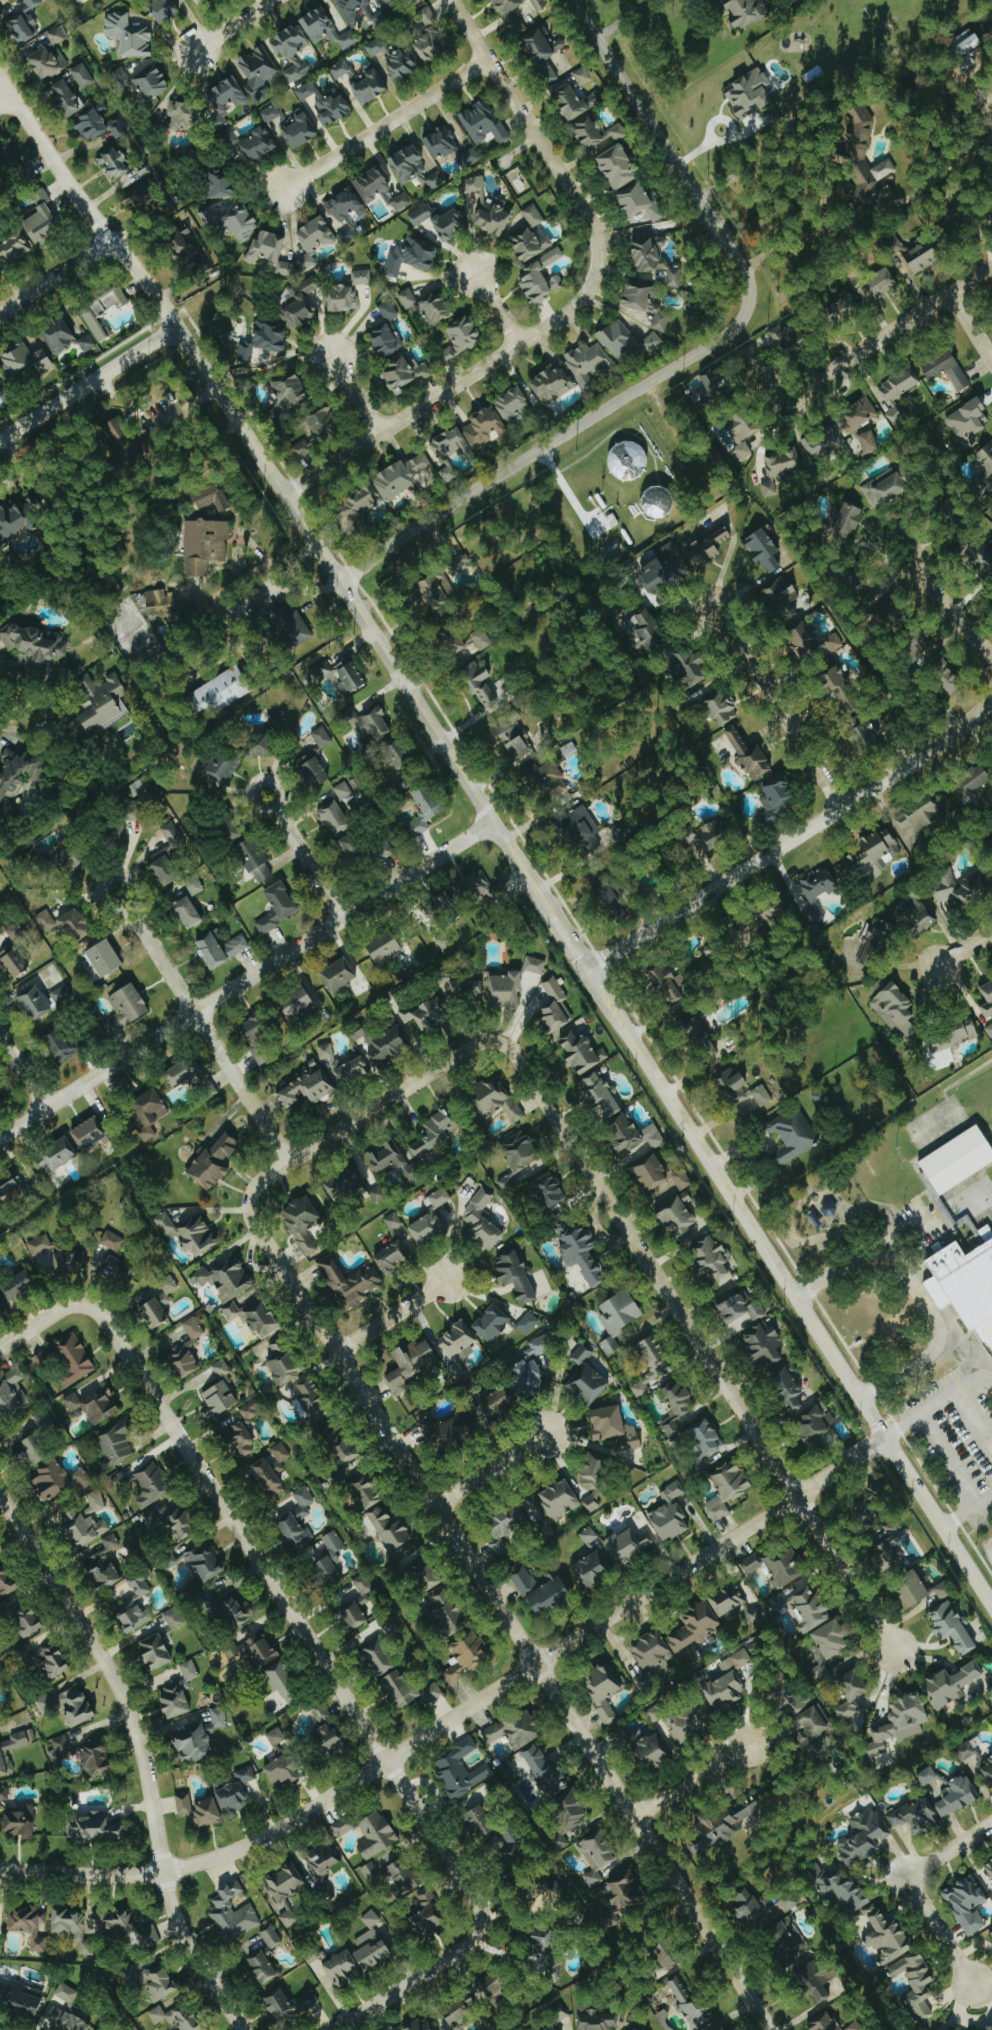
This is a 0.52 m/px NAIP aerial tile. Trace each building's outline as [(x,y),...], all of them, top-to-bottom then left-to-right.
[(42,0),(25,0),(29,7),(5,19),(19,46),(42,34),(30,11),(44,4),(42,0)] [(172,0),(158,0),(149,4),(159,25),(179,15),(172,0)] [(350,25),(361,19),(357,13),(375,2),(373,0),(335,0),(350,25)] [(513,38),(527,31),(516,9),(525,5),(523,0),(494,0),(513,38)] [(544,0),(531,0),(538,12),(548,6),(544,0)] [(733,17),(730,19),(737,32),(771,14),(764,0),(759,0),(756,2),(755,0),(724,0),(733,17)] [(300,19),(314,45),(329,36),(334,44),(339,41),(344,51),(359,42),(351,29),(340,35),(324,6),(300,19)] [(416,12),(422,28),(437,23),(431,6),(416,12)] [(387,8),(370,16),(376,29),(393,21),(387,8)] [(151,57),(151,41),(152,41),(151,26),(130,27),(129,13),(106,14),(107,38),(121,38),(121,57),(151,57)] [(300,24),(270,39),(278,55),(284,52),(287,58),(311,46),(300,24)] [(68,40),(63,26),(47,31),(52,45),(68,40)] [(559,79),(548,57),(567,47),(562,38),(553,44),(543,26),(523,38),(548,85),(559,79)] [(950,44),(968,73),(989,60),(980,46),(984,45),(974,29),(950,44)] [(414,41),(425,63),(446,53),(435,31),(414,41)] [(372,58),(388,49),(381,37),(365,46),(372,58)] [(280,72),(265,45),(252,52),(238,60),(250,82),(244,86),(254,104),(272,94),(265,80),(280,72)] [(70,68),(61,49),(51,54),(48,47),(29,55),(41,81),(70,68)] [(419,75),(413,48),(389,53),(395,80),(419,75)] [(337,80),(352,72),(346,59),(330,67),(337,80)] [(290,84),(313,72),(307,61),(298,66),(297,65),(284,71),(290,84)] [(96,83),(86,63),(72,69),(82,90),(96,83)] [(144,102),(171,90),(159,64),(133,76),(144,102)] [(592,79),(585,66),(573,72),(580,86),(592,79)] [(364,106),(390,90),(376,67),(366,74),(368,77),(352,87),(364,106)] [(767,87),(771,85),(763,68),(724,87),(740,120),(775,103),(767,87)] [(207,92),(213,103),(205,107),(217,129),(230,121),(222,107),(234,100),(238,106),(249,100),(236,76),(207,92)] [(68,119),(85,108),(66,78),(49,89),(68,119)] [(295,91),(301,102),(314,95),(323,113),(319,116),(325,128),(354,113),(344,94),(335,99),(334,96),(323,102),(312,81),(295,91)] [(571,122),(603,102),(595,90),(580,99),(570,83),(553,93),(571,122)] [(476,146),(495,136),(500,144),(510,139),(487,97),(473,105),(474,107),(459,115),(476,146)] [(169,116),(172,116),(171,128),(199,129),(200,104),(169,102),(169,116)] [(260,113),(267,124),(282,116),(275,104),(260,113)] [(892,198),(893,192),(886,177),(898,171),(891,158),(871,168),(867,160),(874,121),(866,104),(850,112),(853,119),(848,147),(856,165),(851,194),(861,213),(892,198)] [(283,130),(293,150),(319,137),(304,107),(294,112),(299,122),(283,130)] [(84,124),(79,126),(86,142),(109,133),(99,109),(81,116),(84,124)] [(603,134),(591,115),(573,127),(589,152),(614,137),(616,142),(630,134),(622,122),(603,134)] [(107,126),(119,138),(127,131),(115,118),(107,126)] [(279,148),(265,125),(239,140),(233,131),(221,138),(235,161),(248,154),(253,163),(279,148)] [(445,135),(441,129),(424,139),(437,161),(460,148),(450,132),(445,135)] [(615,192),(641,177),(622,144),(596,158),(615,192)] [(402,184),(427,172),(422,161),(424,160),(417,145),(390,158),(402,184)] [(96,157),(101,166),(105,164),(113,180),(131,170),(118,146),(96,157)] [(457,156),(465,170),(482,159),(473,146),(457,156)] [(14,166),(9,150),(0,153),(0,170),(14,166)] [(365,203),(394,187),(382,166),(354,181),(365,203)] [(207,198),(232,198),(232,170),(207,170),(207,198)] [(447,183),(440,170),(426,178),(432,190),(447,183)] [(662,219),(644,181),(617,194),(629,219),(647,211),(653,223),(662,219)] [(148,205),(157,221),(177,210),(172,200),(161,206),(147,182),(121,196),(126,207),(133,203),(137,211),(148,205)] [(368,213),(354,187),(325,202),(338,225),(346,221),(350,228),(338,234),(344,246),(360,238),(347,215),(355,211),(359,218),(368,213)] [(36,246),(62,233),(47,203),(52,201),(45,188),(32,195),(41,213),(23,221),(36,246)] [(391,201),(398,212),(412,203),(405,192),(391,201)] [(240,243),(262,230),(246,203),(224,217),(240,243)] [(436,215),(431,203),(408,214),(414,226),(436,215)] [(533,229),(545,221),(535,203),(522,211),(533,229)] [(434,220),(446,241),(470,228),(458,206),(434,220)] [(309,253),(294,262),(301,274),(317,265),(310,252),(324,244),(326,247),(338,240),(324,216),(296,232),(309,253)] [(192,233),(189,227),(171,236),(191,278),(213,268),(200,240),(189,245),(185,236),(192,233)] [(520,261),(554,249),(550,236),(537,240),(533,229),(512,236),(520,261)] [(280,259),(287,238),(263,230),(259,240),(254,238),(247,261),(255,263),(256,258),(269,262),(266,269),(290,277),(294,264),(280,259)] [(21,231),(0,246),(0,253),(9,266),(34,248),(21,231)] [(632,242),(638,274),(666,269),(660,237),(632,242)] [(908,249),(901,237),(895,241),(915,275),(942,260),(929,238),(908,249)] [(403,262),(434,271),(440,248),(407,239),(405,248),(394,245),(385,275),(399,279),(403,262)] [(533,304),(566,287),(560,274),(548,280),(542,270),(565,258),(561,249),(517,272),(533,304)] [(865,282),(874,300),(900,287),(890,268),(865,282)] [(668,288),(683,287),(682,269),(668,269),(668,288)] [(352,271),(353,285),(372,284),(371,270),(352,271)] [(322,318),(316,299),(312,300),(310,293),(318,290),(315,278),(280,290),(286,309),(281,311),(288,330),(322,318)] [(647,313),(656,286),(631,278),(622,305),(647,313)] [(330,312),(358,311),(357,285),(329,287),(330,312)] [(118,310),(130,303),(120,286),(90,303),(98,317),(116,307),(118,310)] [(407,310),(419,303),(410,287),(398,295),(407,310)] [(454,317),(442,291),(420,302),(432,327),(454,317)] [(863,315),(855,295),(826,306),(834,326),(863,315)] [(379,307),(387,321),(399,315),(391,300),(379,307)] [(649,311),(656,313),(652,329),(668,333),(672,316),(662,313),(664,307),(651,304),(649,311)] [(101,343),(110,337),(94,313),(86,318),(101,343)] [(52,328),(43,333),(54,354),(78,342),(64,316),(50,323),(52,328)] [(436,356),(443,367),(485,341),(469,316),(447,329),(457,346),(453,349),(451,347),(436,356)] [(255,348),(261,348),(272,352),(287,351),(287,339),(290,328),(262,319),(258,319),(255,330),(255,336),(252,344),(240,344),(236,356),(237,364),(251,363),(255,348)] [(598,335),(618,363),(641,346),(620,319),(598,335)] [(782,355),(804,347),(795,319),(772,327),(782,355)] [(404,348),(390,323),(369,335),(383,359),(404,348)] [(666,343),(655,331),(641,344),(653,356),(666,343)] [(79,339),(84,352),(97,347),(92,334),(79,339)] [(565,355),(585,396),(598,389),(591,375),(612,364),(601,342),(590,348),(587,344),(565,355)] [(45,348),(33,355),(26,343),(0,357),(16,385),(54,365),(45,348)] [(972,385),(951,348),(922,364),(932,381),(947,372),(959,392),(972,385)] [(432,373),(426,362),(420,366),(416,358),(409,362),(405,356),(381,369),(395,393),(432,373)] [(544,406),(576,388),(563,366),(555,370),(554,367),(530,381),(544,406)] [(887,413),(894,426),(905,421),(894,399),(921,386),(912,369),(879,386),(892,410),(887,413)] [(311,400),(297,371),(272,383),(281,401),(276,404),(280,414),(311,400)] [(508,422),(532,406),(519,386),(495,402),(508,422)] [(975,433),(991,424),(985,412),(989,410),(981,397),(947,418),(962,444),(969,440),(973,447),(981,443),(975,433)] [(879,418),(870,398),(843,411),(853,431),(879,418)] [(311,417),(312,432),(335,430),(334,406),(322,406),(322,416),(311,417)] [(475,424),(464,428),(472,449),(508,434),(497,406),(471,416),(475,424)] [(745,439),(760,430),(750,412),(717,433),(725,446),(727,445),(738,463),(754,454),(745,439)] [(104,426),(125,463),(150,450),(144,440),(137,444),(122,416),(104,426)] [(429,443),(439,461),(461,450),(466,460),(474,455),(459,427),(429,443)] [(844,450),(836,429),(804,442),(813,462),(844,450)] [(859,436),(867,454),(881,449),(873,430),(859,436)] [(606,452),(618,485),(644,476),(641,469),(650,465),(641,439),(606,452)] [(991,472),(991,442),(977,454),(991,472)] [(797,449),(765,457),(772,481),(761,484),(765,498),(779,494),(774,478),(803,470),(797,449)] [(432,466),(426,453),(404,464),(403,462),(373,478),(386,502),(418,485),(413,476),(432,466)] [(870,482),(875,492),(868,495),(875,509),(910,490),(907,484),(915,480),(905,463),(870,482)] [(458,477),(451,465),(439,472),(447,484),(458,477)] [(351,516),(353,521),(380,509),(370,488),(337,503),(345,519),(351,516)] [(645,488),(645,518),(672,518),(673,488),(645,488)] [(32,533),(42,526),(37,518),(46,512),(35,495),(12,510),(8,503),(0,509),(0,546),(29,527),(32,533)] [(866,511),(845,501),(831,531),(852,541),(866,511)] [(185,521),(185,580),(209,580),(209,562),(227,562),(227,539),(231,539),(231,521),(185,521)] [(718,546),(733,538),(726,524),(684,548),(696,570),(723,555),(718,546)] [(759,564),(762,562),(771,575),(783,567),(776,557),(782,553),(765,528),(744,542),(759,564)] [(656,550),(659,557),(644,565),(648,572),(641,576),(649,592),(668,582),(670,585),(692,574),(674,541),(656,550)] [(991,573),(991,541),(977,559),(991,573)] [(467,555),(450,560),(454,573),(472,567),(467,555)] [(871,587),(857,566),(843,575),(857,596),(871,587)] [(432,610),(458,599),(447,573),(421,584),(432,610)] [(781,623),(798,614),(792,601),(799,598),(788,576),(764,587),(781,623)] [(150,617),(171,613),(166,589),(145,593),(150,617)] [(911,619),(891,597),(875,613),(895,634),(911,619)] [(315,636),(290,600),(268,614),(293,651),(315,636)] [(650,654),(668,646),(653,609),(634,616),(650,654)] [(844,646),(837,632),(819,642),(806,620),(788,630),(796,645),(793,647),(801,660),(815,652),(819,660),(844,646)] [(920,661),(936,647),(916,624),(900,638),(920,661)] [(11,652),(35,656),(33,665),(40,666),(51,661),(57,661),(67,656),(70,637),(26,630),(30,628),(12,625),(0,631),(0,634),(9,653),(11,652)] [(478,647),(491,640),(484,628),(465,637),(468,644),(475,641),(478,647)] [(441,635),(449,657),(467,651),(459,629),(441,635)] [(709,678),(702,665),(708,661),(702,651),(692,657),(685,646),(668,656),(689,690),(709,678)] [(353,658),(334,668),(329,659),(314,667),(321,681),(339,672),(344,682),(338,685),(345,698),(368,685),(353,658)] [(952,696),(966,685),(943,659),(930,671),(952,696)] [(500,703),(487,680),(492,677),(486,667),(480,670),(476,662),(461,670),(484,712),(500,703)] [(189,693),(202,718),(253,691),(239,666),(189,693)] [(824,674),(844,718),(861,710),(842,666),(824,674)] [(130,713),(122,698),(129,694),(116,672),(105,678),(108,682),(98,689),(88,672),(78,678),(94,707),(79,715),(90,735),(130,713)] [(719,727),(739,717),(725,689),(705,699),(719,727)] [(358,717),(354,708),(347,711),(356,732),(366,728),(372,743),(393,734),(381,706),(358,717)] [(884,743),(869,713),(853,721),(868,751),(884,743)] [(271,732),(284,731),(283,714),(270,715),(271,732)] [(89,735),(79,717),(69,722),(79,740),(89,735)] [(496,727),(512,764),(536,754),(525,729),(519,731),(514,719),(496,727)] [(725,731),(755,782),(775,771),(759,744),(750,749),(736,724),(725,731)] [(333,743),(324,726),(312,733),(321,750),(333,743)] [(274,756),(274,733),(249,734),(250,757),(274,756)] [(395,772),(413,764),(402,740),(384,749),(395,772)] [(224,791),(241,759),(220,748),(203,780),(224,791)] [(312,790),(330,781),(315,751),(297,760),(312,790)] [(570,789),(554,760),(540,768),(537,764),(526,770),(545,803),(570,789)] [(991,780),(991,778),(982,765),(960,782),(971,796),(991,780)] [(763,786),(767,796),(761,799),(768,812),(758,816),(763,826),(801,807),(785,775),(763,786)] [(353,793),(346,781),(334,788),(341,800),(353,793)] [(431,828),(427,820),(445,810),(429,782),(412,791),(424,813),(405,824),(413,838),(431,828)] [(919,834),(937,820),(934,815),(941,810),(930,795),(897,820),(905,831),(912,825),(919,834)] [(318,810),(325,823),(328,821),(336,835),(352,827),(338,799),(318,810)] [(561,820),(577,846),(582,843),(588,853),(602,845),(595,834),(601,831),(585,805),(561,820)] [(139,821),(139,808),(127,807),(126,821),(139,821)] [(189,845),(167,816),(156,825),(172,845),(168,848),(175,856),(189,845)] [(244,835),(234,817),(220,825),(229,843),(244,835)] [(722,817),(691,836),(703,856),(734,838),(722,817)] [(864,847),(835,867),(845,881),(874,861),(881,870),(904,853),(886,826),(862,843),(864,847)] [(340,841),(359,871),(395,849),(387,836),(369,848),(357,829),(340,841)] [(256,885),(273,877),(267,863),(269,862),(258,836),(238,844),(256,885)] [(88,852),(67,841),(54,863),(75,875),(88,852)] [(182,876),(167,853),(150,864),(165,887),(182,876)] [(841,886),(824,864),(799,884),(812,902),(827,890),(830,895),(841,886)] [(956,894),(960,905),(991,894),(984,872),(957,882),(952,867),(941,870),(944,878),(932,882),(938,900),(956,894)] [(455,881),(461,903),(489,895),(490,900),(495,898),(487,872),(455,881)] [(191,896),(204,891),(200,878),(186,883),(191,896)] [(265,890),(276,910),(255,922),(261,934),(301,911),(283,880),(265,890)] [(612,917),(627,907),(610,882),(595,892),(612,917)] [(457,904),(449,890),(429,901),(437,916),(457,904)] [(915,934),(936,924),(921,893),(907,899),(911,908),(904,911),(915,934)] [(203,921),(192,895),(175,902),(186,928),(203,921)] [(93,932),(79,907),(58,918),(72,943),(93,932)] [(33,917),(44,934),(58,925),(47,909),(33,917)] [(892,951),(897,923),(874,918),(873,926),(867,925),(859,963),(874,965),(877,948),(892,951)] [(5,929),(16,943),(29,934),(18,920),(5,929)] [(377,963),(404,949),(393,928),(366,942),(377,963)] [(243,933),(221,946),(213,931),(195,942),(211,971),(251,948),(243,933)] [(455,942),(446,931),(435,940),(444,951),(455,942)] [(97,980),(124,963),(108,938),(86,951),(93,962),(88,965),(97,980)] [(0,955),(14,979),(30,970),(16,946),(0,955)] [(543,975),(547,960),(527,955),(523,969),(543,975)] [(359,978),(347,956),(321,970),(333,993),(359,978)] [(686,997),(679,987),(688,982),(682,973),(675,977),(665,961),(648,972),(669,1007),(686,997)] [(522,971),(510,970),(510,973),(488,972),(487,1006),(521,1007),(522,971)] [(568,999),(557,976),(542,984),(553,1005),(540,1011),(551,1033),(574,1021),(564,1001),(568,999)] [(482,977),(450,979),(452,1002),(483,1000),(482,977)] [(152,1010),(134,982),(108,998),(117,1013),(101,1024),(110,1037),(152,1010)] [(894,1030),(898,1025),(910,1038),(919,1029),(910,1020),(920,1011),(893,982),(869,1003),(894,1030)] [(988,1002),(979,1008),(985,1019),(991,1016),(991,982),(981,987),(988,1002)] [(34,1022),(54,1010),(37,983),(17,996),(34,1022)] [(50,993),(57,1005),(74,995),(67,983),(50,993)] [(279,999),(289,1019),(316,1005),(306,985),(279,999)] [(415,1010),(412,1005),(399,1012),(406,1024),(416,1018),(424,1033),(451,1018),(439,997),(415,1010)] [(238,1026),(260,1064),(275,1056),(264,1035),(274,1030),(264,1011),(238,1026)] [(683,1021),(701,1061),(719,1053),(710,1034),(713,1032),(704,1012),(683,1021)] [(980,1038),(976,1022),(929,1035),(934,1052),(980,1038)] [(370,1039),(365,1028),(353,1034),(363,1053),(367,1052),(374,1065),(410,1046),(398,1024),(370,1039)] [(83,1053),(80,1043),(70,1046),(64,1028),(47,1033),(56,1062),(83,1053)] [(610,1057),(604,1047),(597,1051),(586,1034),(579,1038),(573,1030),(558,1039),(581,1075),(610,1057)] [(318,1046),(324,1073),(335,1071),(338,1085),(370,1078),(366,1058),(338,1064),(334,1043),(318,1046)] [(204,1075),(197,1057),(166,1068),(173,1087),(204,1075)] [(337,1090),(320,1064),(276,1092),(287,1109),(301,1100),(298,1096),(305,1092),(314,1105),(337,1090)] [(742,1116),(759,1104),(761,1107),(773,1099),(762,1084),(748,1094),(743,1087),(749,1083),(741,1071),(737,1075),(731,1067),(714,1079),(742,1116)] [(623,1111),(614,1092),(611,1093),(601,1071),(579,1081),(592,1108),(603,1103),(609,1117),(623,1111)] [(502,1105),(513,1124),(525,1117),(499,1076),(473,1092),(487,1115),(502,1105)] [(146,1127),(138,1130),(144,1142),(157,1136),(151,1123),(170,1115),(158,1088),(133,1099),(146,1127)] [(821,1143),(799,1105),(765,1125),(771,1135),(779,1130),(787,1146),(775,1153),(782,1166),(821,1143)] [(461,1132),(448,1107),(423,1121),(430,1135),(409,1145),(415,1156),(461,1132)] [(656,1123),(638,1132),(630,1115),(607,1126),(620,1153),(648,1139),(653,1149),(666,1143),(656,1123)] [(71,1130),(83,1152),(104,1141),(106,1145),(118,1139),(108,1119),(100,1123),(97,1116),(71,1130)] [(975,1122),(991,1150),(991,1160),(938,1194),(916,1160),(975,1122)] [(500,1143),(515,1172),(498,1181),(504,1192),(522,1183),(517,1173),(536,1163),(538,1166),(544,1162),(527,1129),(500,1143)] [(187,1173),(212,1192),(230,1168),(225,1163),(241,1142),(227,1131),(212,1151),(207,1147),(187,1173)] [(53,1171),(79,1156),(69,1137),(33,1157),(41,1170),(50,1165),(53,1171)] [(409,1166),(395,1140),(367,1156),(377,1173),(396,1163),(408,1185),(423,1177),(415,1163),(409,1166)] [(658,1152),(632,1162),(645,1193),(670,1182),(658,1152)] [(337,1202),(367,1182),(355,1164),(326,1184),(337,1202)] [(694,1184),(684,1168),(672,1175),(681,1191),(694,1184)] [(25,1186),(17,1170),(0,1178),(0,1199),(25,1186)] [(533,1181),(544,1210),(567,1201),(556,1172),(533,1181)] [(377,1203),(388,1196),(380,1184),(369,1192),(377,1203)] [(421,1246),(448,1230),(436,1209),(453,1200),(445,1187),(424,1199),(432,1213),(409,1226),(421,1246)] [(471,1202),(480,1209),(464,1230),(491,1252),(507,1232),(482,1212),(494,1197),(482,1188),(471,1202)] [(656,1210),(670,1233),(674,1230),(678,1237),(699,1225),(686,1203),(693,1199),(688,1191),(656,1210)] [(320,1250),(308,1227),(323,1219),(310,1194),(281,1209),(306,1257),(320,1250)] [(817,1229),(841,1214),(832,1199),(808,1214),(817,1229)] [(177,1228),(167,1210),(153,1218),(167,1242),(178,1235),(188,1253),(193,1250),(197,1257),(220,1244),(202,1213),(177,1228)] [(391,1232),(403,1225),(396,1212),(384,1219),(391,1232)] [(582,1263),(589,1288),(607,1283),(601,1261),(596,1263),(592,1249),(596,1248),(588,1218),(556,1227),(561,1244),(568,1267),(582,1263)] [(120,1252),(125,1238),(107,1230),(101,1244),(120,1252)] [(964,1255),(991,1237),(991,1361),(972,1329),(968,1331),(950,1302),(939,1309),(921,1282),(932,1275),(923,1260),(955,1239),(964,1255)] [(86,1270),(83,1250),(68,1252),(67,1241),(50,1244),(49,1238),(33,1240),(38,1276),(86,1270)] [(385,1274),(413,1259),(402,1239),(374,1255),(385,1274)] [(537,1300),(520,1248),(494,1257),(504,1287),(515,1284),(521,1305),(537,1300)] [(347,1278),(333,1253),(318,1262),(346,1311),(370,1297),(367,1293),(384,1283),(373,1264),(347,1278)] [(132,1264),(109,1255),(102,1273),(125,1282),(132,1264)] [(225,1304),(256,1286),(239,1256),(209,1273),(206,1268),(188,1278),(195,1290),(211,1280),(225,1304)] [(2,1281),(8,1298),(36,1288),(30,1272),(2,1281)] [(165,1292),(139,1308),(153,1330),(171,1319),(164,1307),(173,1301),(169,1294),(180,1288),(172,1274),(159,1282),(165,1292)] [(621,1348),(614,1335),(646,1317),(630,1288),(601,1305),(605,1314),(600,1317),(612,1337),(601,1343),(608,1356),(621,1348)] [(718,1305),(726,1324),(750,1314),(754,1322),(767,1316),(758,1297),(751,1300),(747,1292),(718,1305)] [(239,1309),(235,1302),(223,1308),(230,1322),(243,1315),(252,1333),(258,1330),(262,1338),(281,1328),(265,1296),(239,1309)] [(473,1327),(491,1343),(513,1319),(495,1303),(473,1327)] [(516,1325),(526,1335),(541,1322),(531,1311),(516,1325)] [(184,1378),(201,1369),(191,1348),(199,1344),(196,1339),(207,1333),(198,1315),(183,1323),(191,1340),(170,1350),(184,1378)] [(438,1338),(450,1359),(478,1342),(466,1321),(438,1338)] [(785,1360),(779,1348),(786,1345),(775,1324),(766,1328),(763,1324),(743,1335),(757,1361),(763,1358),(768,1368),(785,1360)] [(97,1370),(77,1332),(33,1356),(41,1371),(63,1359),(69,1370),(58,1376),(64,1388),(97,1370)] [(532,1348),(524,1352),(528,1361),(555,1348),(548,1333),(529,1343),(532,1348)] [(638,1343),(654,1373),(630,1385),(638,1399),(653,1392),(650,1388),(675,1374),(666,1357),(668,1356),(657,1334),(638,1343)] [(267,1357),(277,1385),(303,1375),(289,1337),(270,1345),(273,1355),(267,1357)] [(401,1368),(384,1378),(395,1396),(404,1392),(399,1384),(440,1362),(429,1339),(418,1345),(416,1341),(406,1346),(405,1345),(393,1352),(401,1368)] [(593,1354),(584,1344),(570,1356),(580,1367),(593,1354)] [(212,1365),(219,1378),(231,1371),(225,1358),(212,1365)] [(535,1360),(529,1363),(527,1359),(513,1366),(518,1376),(510,1381),(520,1401),(548,1387),(535,1360)] [(590,1407),(612,1384),(588,1362),(566,1386),(590,1407)] [(18,1382),(26,1378),(19,1365),(5,1374),(8,1379),(0,1384),(0,1420),(30,1402),(18,1382)] [(804,1393),(791,1369),(772,1379),(791,1414),(804,1407),(799,1396),(804,1393)] [(335,1413),(311,1376),(298,1385),(304,1395),(298,1398),(315,1425),(335,1413)] [(675,1419),(697,1406),(680,1378),(661,1388),(676,1414),(660,1423),(669,1437),(681,1430),(675,1419)] [(211,1420),(239,1402),(225,1380),(202,1395),(211,1408),(205,1412),(211,1420)] [(120,1413),(112,1396),(114,1395),(109,1386),(80,1400),(76,1392),(63,1399),(70,1413),(84,1406),(94,1426),(120,1413)] [(514,1403),(505,1388),(468,1410),(478,1425),(514,1403)] [(247,1421),(263,1411),(256,1399),(239,1409),(247,1421)] [(838,1422),(823,1400),(794,1421),(815,1449),(817,1448),(836,1434),(831,1427),(838,1422)] [(642,1448),(637,1424),(625,1426),(621,1405),(591,1410),(594,1428),(592,1429),(594,1441),(620,1437),(622,1451),(642,1448)] [(423,1420),(433,1451),(472,1438),(464,1415),(438,1424),(435,1416),(423,1420)] [(705,1456),(724,1446),(710,1417),(690,1427),(705,1456)] [(136,1454),(126,1435),(136,1430),(130,1418),(95,1436),(111,1467),(136,1454)] [(256,1442),(243,1420),(224,1431),(241,1460),(256,1452),(251,1444),(256,1442)] [(343,1466),(362,1456),(343,1422),(324,1432),(343,1466)] [(31,1468),(52,1456),(38,1433),(18,1445),(31,1468)] [(270,1449),(277,1460),(275,1461),(278,1466),(292,1457),(282,1442),(270,1449)] [(612,1467),(594,1455),(577,1480),(595,1492),(612,1467)] [(269,1499),(285,1492),(269,1457),(253,1465),(269,1499)] [(43,1476),(33,1482),(46,1503),(74,1485),(57,1458),(39,1470),(43,1476)] [(754,1487),(736,1459),(711,1475),(722,1493),(704,1505),(716,1522),(731,1512),(727,1505),(754,1487)] [(142,1510),(174,1491),(156,1461),(122,1481),(126,1488),(132,1484),(137,1492),(133,1495),(142,1510)] [(95,1481),(81,1468),(70,1479),(75,1484),(74,1485),(82,1494),(95,1481)] [(554,1520),(573,1509),(574,1510),(583,1505),(568,1478),(539,1494),(554,1520)] [(649,1515),(665,1544),(693,1527),(677,1500),(685,1495),(678,1482),(659,1492),(667,1505),(649,1515)] [(311,1515),(307,1506),(315,1502),(307,1486),(293,1492),(300,1507),(294,1510),(299,1520),(311,1515)] [(91,1508),(84,1511),(86,1517),(108,1508),(101,1490),(87,1495),(91,1508)] [(490,1521),(499,1541),(490,1545),(496,1557),(509,1551),(502,1536),(533,1522),(531,1519),(538,1516),(532,1502),(490,1521)] [(417,1547),(399,1516),(392,1520),(384,1506),(368,1515),(395,1560),(417,1547)] [(112,1529),(105,1519),(98,1523),(93,1516),(86,1520),(78,1507),(61,1518),(80,1549),(112,1529)] [(152,1533),(170,1522),(182,1541),(197,1532),(182,1508),(161,1520),(154,1507),(141,1515),(152,1533)] [(305,1530),(293,1511),(276,1523),(294,1551),(315,1537),(309,1527),(305,1530)] [(884,1526),(891,1540),(904,1533),(897,1519),(884,1526)] [(579,1534),(590,1548),(601,1539),(591,1526),(579,1534)] [(620,1566),(658,1546),(649,1530),(636,1537),(631,1528),(607,1541),(620,1566)] [(323,1537),(332,1556),(314,1566),(325,1587),(343,1578),(336,1565),(342,1562),(337,1553),(346,1548),(336,1530),(323,1537)] [(102,1539),(107,1550),(85,1559),(100,1591),(122,1581),(109,1552),(121,1546),(115,1533),(102,1539)] [(872,1547),(881,1575),(900,1569),(891,1540),(872,1547)] [(226,1570),(208,1543),(186,1558),(204,1585),(226,1570)] [(807,1576),(794,1547),(761,1562),(757,1553),(742,1560),(749,1575),(768,1566),(778,1589),(807,1576)] [(331,1556),(327,1548),(315,1553),(318,1561),(331,1556)] [(587,1591),(612,1577),(598,1551),(573,1565),(587,1591)] [(423,1594),(443,1583),(428,1555),(408,1566),(423,1594)] [(7,1564),(0,1567),(0,1600),(20,1590),(7,1564)] [(538,1618),(574,1599),(559,1571),(536,1584),(525,1564),(512,1571),(538,1618)] [(932,1597),(918,1569),(893,1582),(907,1610),(932,1597)] [(129,1635),(154,1618),(149,1610),(145,1612),(137,1601),(154,1591),(141,1571),(127,1580),(137,1596),(114,1611),(129,1635)] [(355,1579),(363,1605),(371,1602),(367,1593),(373,1591),(367,1574),(355,1579)] [(746,1605),(738,1585),(711,1597),(719,1617),(746,1605)] [(834,1618),(815,1585),(791,1598),(805,1621),(798,1625),(804,1635),(834,1618)] [(470,1625),(448,1587),(427,1599),(449,1637),(470,1625)] [(240,1596),(220,1604),(215,1589),(201,1594),(206,1610),(222,1604),(230,1629),(249,1623),(240,1596)] [(33,1606),(27,1610),(17,1594),(0,1604),(0,1608),(5,1617),(11,1614),(25,1639),(45,1627),(33,1606)] [(979,1648),(950,1600),(928,1613),(944,1641),(951,1636),(963,1657),(979,1648)] [(370,1620),(357,1601),(337,1613),(350,1633),(370,1620)] [(667,1637),(676,1654),(723,1629),(708,1601),(682,1615),(688,1626),(667,1637)] [(172,1630),(185,1623),(176,1607),(163,1614),(172,1630)] [(853,1647),(837,1619),(812,1634),(828,1661),(853,1647)] [(630,1645),(645,1672),(634,1678),(641,1692),(662,1680),(656,1668),(675,1658),(659,1629),(630,1645)] [(450,1683),(493,1660),(478,1631),(450,1646),(456,1657),(449,1660),(453,1667),(444,1671),(450,1683)] [(266,1632),(225,1651),(229,1659),(247,1650),(257,1669),(279,1659),(266,1632)] [(153,1672),(174,1661),(161,1633),(139,1643),(153,1672)] [(361,1653),(379,1678),(397,1666),(379,1640),(361,1653)] [(71,1672),(60,1644),(33,1655),(30,1649),(22,1652),(27,1665),(42,1659),(50,1680),(71,1672)] [(719,1662),(725,1675),(753,1663),(747,1650),(719,1662)] [(193,1712),(184,1686),(200,1680),(193,1660),(179,1665),(185,1681),(159,1690),(169,1720),(193,1712)] [(285,1706),(303,1697),(284,1660),(266,1670),(285,1706)] [(607,1697),(625,1688),(612,1661),(582,1676),(607,1725),(618,1719),(607,1697)] [(986,1676),(978,1661),(952,1675),(949,1669),(921,1684),(937,1712),(952,1704),(949,1697),(986,1676)] [(811,1670),(820,1684),(832,1676),(823,1663),(811,1670)] [(444,1694),(436,1680),(415,1692),(400,1669),(381,1681),(399,1711),(421,1697),(426,1705),(444,1694)] [(842,1724),(862,1715),(855,1699),(870,1692),(859,1669),(839,1678),(850,1701),(835,1708),(842,1724)] [(704,1685),(714,1712),(747,1699),(736,1673),(704,1685)] [(811,1701),(785,1677),(770,1694),(796,1718),(811,1701)] [(98,1718),(91,1701),(87,1702),(81,1686),(51,1698),(50,1694),(37,1699),(42,1714),(65,1705),(74,1727),(98,1718)] [(871,1728),(877,1742),(867,1746),(871,1759),(889,1752),(885,1742),(897,1737),(899,1741),(924,1732),(921,1725),(931,1721),(920,1691),(889,1702),(894,1714),(890,1715),(892,1720),(871,1728)] [(310,1708),(319,1724),(332,1717),(323,1701),(310,1708)] [(667,1715),(659,1703),(647,1712),(654,1723),(667,1715)] [(680,1745),(719,1726),(707,1703),(669,1721),(680,1745)] [(833,1727),(822,1704),(798,1716),(805,1731),(797,1735),(809,1761),(831,1750),(822,1732),(833,1727)] [(544,1736),(528,1707),(483,1733),(490,1745),(508,1735),(517,1751),(544,1736)] [(208,1731),(227,1729),(225,1709),(211,1710),(212,1725),(207,1725),(208,1731)] [(184,1766),(216,1753),(204,1723),(172,1735),(184,1766)] [(332,1731),(329,1725),(315,1730),(325,1755),(346,1746),(339,1728),(332,1731)] [(267,1734),(274,1747),(287,1739),(280,1727),(267,1734)] [(0,1743),(0,1778),(15,1774),(9,1750),(37,1743),(34,1729),(11,1735),(12,1740),(0,1743)] [(673,1760),(658,1733),(634,1746),(649,1773),(673,1760)] [(73,1756),(66,1735),(52,1740),(55,1750),(49,1752),(52,1762),(73,1756)] [(496,1776),(489,1763),(469,1773),(461,1759),(479,1749),(473,1738),(435,1759),(442,1771),(436,1774),(451,1800),(496,1776)] [(963,1762),(978,1754),(971,1741),(956,1749),(963,1762)] [(549,1799),(571,1787),(556,1759),(548,1763),(538,1743),(523,1750),(549,1799)] [(114,1771),(106,1745),(81,1752),(89,1779),(114,1771)] [(275,1787),(289,1778),(293,1784),(300,1779),(296,1772),(301,1768),(291,1752),(264,1769),(275,1787)] [(988,1759),(991,1763),(982,1769),(991,1785),(991,1757),(988,1759)] [(216,1790),(225,1816),(250,1807),(243,1784),(256,1780),(252,1766),(233,1773),(237,1784),(216,1790)] [(917,1775),(924,1787),(939,1777),(932,1766),(917,1775)] [(935,1804),(942,1819),(981,1800),(969,1774),(950,1784),(951,1787),(940,1792),(944,1800),(935,1804)] [(9,1787),(0,1788),(0,1803),(10,1802),(9,1787)] [(551,1801),(569,1831),(592,1817),(574,1787),(551,1801)] [(218,1799),(193,1803),(192,1793),(176,1796),(179,1818),(197,1815),(198,1826),(221,1823),(218,1799)] [(699,1838),(688,1844),(694,1856),(767,1815),(756,1795),(713,1820),(708,1812),(698,1817),(701,1824),(693,1829),(699,1838)] [(887,1817),(895,1830),(908,1822),(918,1837),(939,1824),(934,1815),(937,1813),(926,1795),(887,1817)] [(470,1830),(475,1827),(482,1840),(498,1830),(482,1804),(462,1817),(470,1830)] [(35,1840),(36,1810),(5,1808),(4,1834),(25,1835),(25,1840),(35,1840)] [(846,1864),(891,1844),(876,1808),(850,1819),(857,1835),(837,1844),(846,1864)] [(367,1861),(400,1842),(382,1809),(355,1824),(350,1815),(331,1826),(338,1838),(360,1826),(368,1839),(358,1845),(367,1861)] [(126,1824),(109,1825),(109,1812),(90,1812),(91,1819),(69,1819),(69,1841),(126,1839),(126,1824)] [(604,1881),(599,1871),(619,1860),(603,1830),(579,1843),(593,1870),(584,1875),(591,1888),(604,1881)] [(570,1845),(565,1835),(555,1841),(561,1850),(570,1845)] [(307,1853),(316,1877),(341,1868),(332,1844),(307,1853)] [(402,1896),(422,1887),(408,1857),(388,1867),(402,1896)] [(361,1869),(367,1880),(380,1872),(373,1861),(361,1869)] [(292,1862),(265,1883),(281,1904),(308,1883),(292,1862)] [(915,1951),(899,1917),(889,1922),(883,1910),(872,1906),(856,1874),(844,1880),(839,1870),(834,1872),(813,1865),(809,1867),(807,1871),(817,1891),(831,1896),(832,1893),(836,1891),(839,1898),(846,1900),(844,1906),(849,1916),(864,1908),(875,1931),(865,1936),(870,1946),(885,1951),(879,1969),(915,1951)] [(619,1912),(649,1902),(643,1884),(638,1886),(633,1871),(608,1880),(619,1912)] [(989,1927),(979,1908),(989,1902),(974,1875),(944,1892),(970,1938),(989,1927)] [(263,1925),(252,1903),(236,1912),(230,1900),(245,1892),(238,1879),(218,1889),(221,1895),(212,1900),(217,1909),(211,1913),(227,1944),(263,1925)] [(427,1889),(417,1896),(421,1901),(413,1906),(419,1914),(410,1921),(421,1937),(448,1918),(427,1889)] [(776,1908),(767,1894),(757,1900),(750,1890),(730,1902),(746,1927),(776,1908)] [(788,1911),(800,1904),(794,1892),(782,1899),(788,1911)] [(32,1952),(47,1953),(48,1938),(39,1938),(39,1929),(43,1929),(44,1909),(9,1908),(8,1931),(32,1932),(32,1952)] [(155,1922),(135,1928),(129,1910),(110,1915),(108,1908),(96,1912),(104,1938),(128,1931),(134,1951),(161,1943),(155,1922)] [(287,1929),(300,1920),(292,1908),(279,1917),(287,1929)] [(361,1919),(371,1930),(382,1920),(372,1909),(361,1919)] [(53,1934),(75,1934),(75,1942),(80,1942),(80,1955),(94,1955),(94,1940),(84,1940),(85,1910),(54,1910),(53,1934)] [(793,1952),(806,1942),(795,1927),(790,1930),(783,1920),(764,1935),(790,1968),(799,1961),(793,1952)] [(261,1932),(269,1949),(282,1944),(275,1926),(261,1932)] [(355,1938),(360,1951),(356,1953),(363,1971),(392,1958),(380,1928),(355,1938)] [(556,1930),(531,1929),(530,1946),(538,1947),(538,1960),(548,1961),(547,1976),(560,1976),(561,1959),(555,1959),(556,1930)] [(667,1972),(683,1965),(674,1940),(657,1946),(667,1972)] [(278,1979),(266,1950),(248,1958),(260,1986),(278,1979)] [(324,1962),(336,1989),(363,1977),(351,1951),(324,1962)] [(888,1968),(893,1979),(907,1972),(916,1991),(905,1996),(917,2022),(933,2015),(926,1999),(933,1996),(929,1985),(936,1982),(923,1952),(888,1968)] [(832,1996),(825,1984),(834,1979),(822,1958),(796,1973),(810,1998),(814,1995),(819,2004),(832,1996)] [(179,1991),(165,1965),(151,1973),(149,1968),(143,1971),(138,1962),(123,1970),(130,1984),(140,1978),(155,2004),(179,1991)] [(510,1987),(500,1969),(478,1981),(494,2010),(504,2005),(497,1993),(510,1987)] [(692,2029),(710,2022),(688,1971),(670,1979),(692,2029)] [(38,2019),(45,1991),(16,1983),(9,2011),(38,2019)] [(74,2006),(80,1992),(61,1983),(55,1997),(74,2006)] [(9,2004),(14,1989),(0,1985),(0,2001),(9,2004)] [(290,2002),(284,1988),(265,1996),(278,2024),(319,2006),(313,1992),(290,2002)] [(472,2014),(464,2001),(443,2014),(452,2027),(472,2014)] [(190,2002),(166,2015),(161,2005),(148,2012),(155,2026),(171,2017),(178,2029),(205,2029),(190,2002)] [(60,2026),(58,2029),(89,2029),(91,2024),(54,2006),(47,2020),(60,2026)] [(611,2028),(619,2027),(619,2014),(599,2014),(598,2008),(578,2008),(579,2029),(611,2029),(611,2028)] [(813,2029),(841,2029),(830,2011),(809,2023),(813,2029)] [(431,2021),(423,2028),(417,2020),(403,2029),(437,2029),(431,2021)] [(859,2021),(843,2029),(865,2029),(859,2021)]
